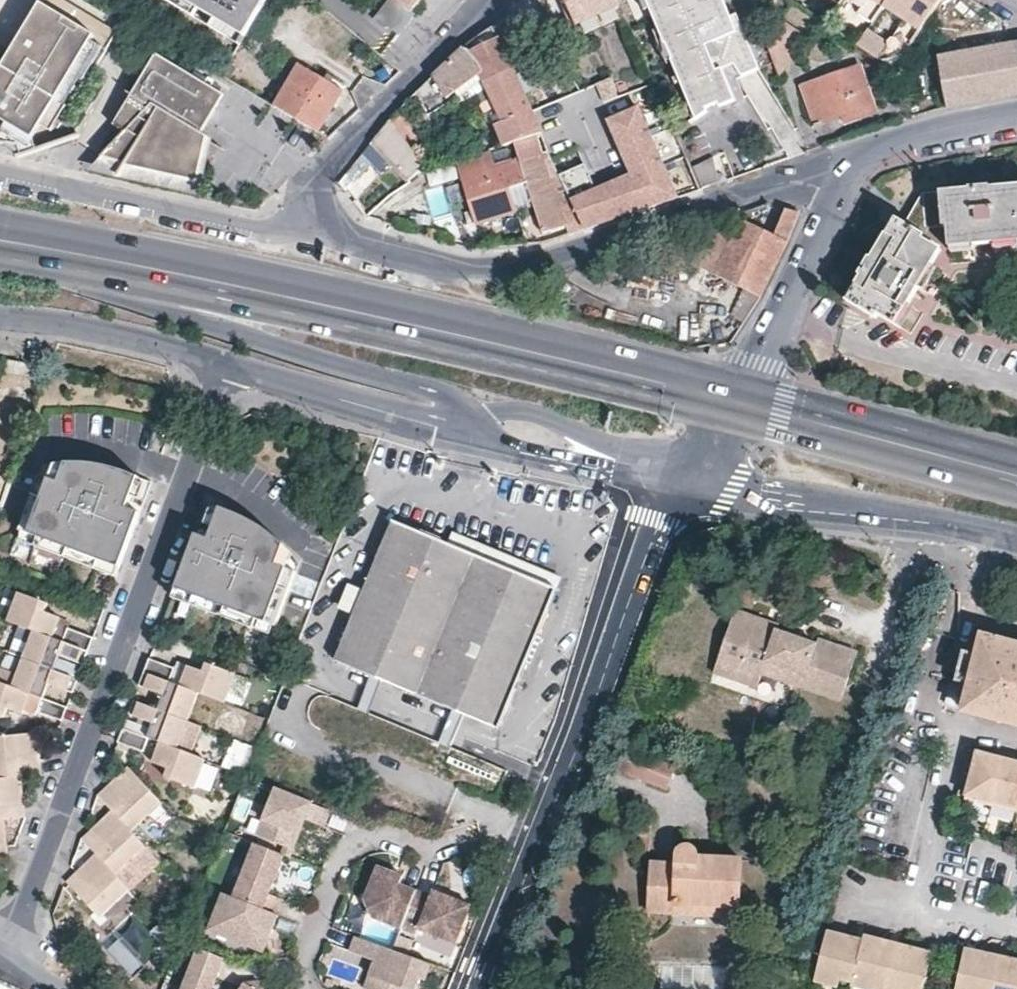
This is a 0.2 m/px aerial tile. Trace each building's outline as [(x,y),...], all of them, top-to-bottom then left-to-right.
[(117,33),(63,0),(44,0),(0,73),(0,141),(4,134),(17,142),(19,147),(22,156),(22,157),(73,139),(65,118),(117,33)] [(182,0),(164,0),(196,20),(201,11),(182,0)] [(201,11),(217,22),(246,39),(270,0),(182,0),(201,11)] [(379,14),(381,25),(385,29),(389,28),(399,37),(409,25),(416,16),(397,0),(391,0),(379,14)] [(416,16),(421,10),(417,6),(422,0),(397,0),(416,16)] [(621,5),(618,0),(565,0),(575,25),(608,11),(621,5)] [(694,122),(705,115),(704,110),(716,106),(718,110),(725,107),(732,103),(720,72),(730,68),(740,77),(755,70),(740,34),(734,36),(719,0),(644,0),(694,122)] [(872,23),(882,8),(885,10),(891,0),(869,0),(860,15),(872,23)] [(942,0),(891,0),(885,10),(903,23),(920,33),(939,5),(942,0)] [(939,5),(948,12),(954,4),(962,9),(968,0),(942,0),(939,5)] [(615,26),(627,21),(621,5),(608,11),(615,26)] [(843,40),(855,48),(867,31),(872,23),(860,15),(843,40)] [(764,37),(780,78),(805,38),(778,20),(764,37)] [(241,47),(246,39),(217,22),(212,30),(241,47)] [(893,74),(920,33),(903,23),(889,45),(867,31),(855,48),(893,74)] [(522,67),(522,65),(515,50),(509,53),(500,30),(495,31),(498,40),(467,54),(478,73),(481,80),(513,72),(522,67)] [(1010,46),(938,59),(947,110),(1016,96),(1016,45),(1010,46)] [(450,98),(478,73),(467,54),(465,50),(453,61),(416,96),(422,105),(429,117),(453,102),(450,98)] [(124,133),(108,149),(126,167),(195,183),(204,140),(199,137),(212,115),(224,96),(156,55),(113,126),(124,133)] [(345,94),(302,67),(293,81),(276,110),(319,135),(345,94)] [(875,115),(861,69),(804,84),(816,125),(834,120),(845,116),(847,123),(875,115)] [(542,135),(513,72),(481,80),(497,113),(486,118),(493,134),(498,132),(505,148),(513,145),(535,138),(542,135)] [(611,80),(598,85),(606,103),(618,98),(611,80)] [(671,129),(660,104),(649,109),(660,134),(671,129)] [(609,123),(632,177),(634,182),(628,184),(632,192),(627,194),(636,215),(666,205),(678,200),(640,110),(609,123)] [(418,176),(427,173),(400,133),(393,122),(374,145),(382,154),(407,185),(418,176)] [(0,141),(0,144),(3,144),(10,149),(20,156),(22,156),(19,147),(17,142),(4,134),(0,141)] [(513,145),(516,155),(518,164),(543,156),(535,138),(513,145)] [(211,145),(204,140),(195,183),(191,198),(199,199),(211,145)] [(382,154),(374,145),(360,161),(368,169),(382,154)] [(681,200),(701,192),(691,169),(681,147),(672,150),(678,163),(667,167),(681,200)] [(122,182),(126,167),(108,149),(84,174),(122,182)] [(542,235),(581,222),(561,178),(550,154),(543,156),(518,164),(516,155),(494,161),(497,171),(493,172),(487,156),(455,166),(463,189),(475,227),(513,215),(506,194),(525,187),(533,209),(542,235)] [(701,192),(718,187),(713,160),(691,169),(701,192)] [(339,186),(346,194),(368,169),(360,161),(339,186)] [(195,183),(126,167),(122,182),(134,185),(191,198),(195,183)] [(586,167),(561,178),(581,222),(586,232),(617,221),(604,189),(598,192),(586,167)] [(632,177),(604,189),(617,221),(636,215),(627,194),(632,192),(628,184),(634,182),(632,177)] [(506,194),(513,215),(533,209),(525,187),(506,194)] [(924,237),(925,235),(929,229),(948,228),(950,251),(952,252),(974,251),(974,247),(993,246),(993,249),(1016,248),(1016,189),(1005,190),(1005,188),(984,189),(961,191),(960,193),(921,196),(903,225),(924,237)] [(803,216),(787,212),(775,238),(762,232),(742,223),(715,278),(741,290),(747,293),(732,315),(745,324),(761,301),(803,216)] [(922,239),(924,237),(903,225),(895,219),(878,247),(876,246),(866,262),(853,284),(856,285),(846,302),(875,320),(878,317),(894,327),(900,329),(911,309),(908,307),(918,289),(922,291),(934,271),(930,268),(940,252),(921,241),(922,239)] [(115,467),(70,462),(47,465),(22,530),(24,531),(36,535),(41,537),(71,549),(102,561),(122,569),(143,513),(130,507),(122,504),(126,493),(134,496),(140,482),(142,477),(115,467)] [(142,499),(148,485),(140,482),(134,496),(142,499)] [(134,496),(126,493),(122,504),(130,507),(132,502),(134,496)] [(279,538),(245,516),(224,508),(222,513),(217,527),(223,530),(218,541),(212,539),(199,534),(178,590),(197,597),(227,609),(259,621),(263,622),(275,627),(278,628),(302,564),(279,538)] [(222,513),(214,510),(209,524),(217,527),(222,513)] [(335,658),(420,694),(431,698),(498,727),(555,588),(471,552),(394,520),(335,658)] [(218,541),(223,530),(217,527),(215,533),(212,539),(218,541)] [(36,535),(24,531),(21,539),(33,544),(36,535)] [(71,549),(41,537),(38,546),(44,548),(68,557),(71,549)] [(102,561),(71,549),(68,557),(99,569),(102,561)] [(122,569),(102,561),(99,569),(118,577),(122,569)] [(51,600),(21,588),(10,618),(42,630),(56,635),(64,614),(55,610),(48,608),(51,600)] [(197,597),(178,590),(175,598),(194,605),(197,597)] [(227,609),(197,597),(194,605),(224,617),(227,609)] [(859,651),(821,637),(819,643),(797,636),(779,629),(781,624),(736,608),(713,675),(757,691),(763,676),(841,703),(859,651)] [(259,621),(227,609),(224,617),(256,629),(259,621)] [(275,627),(263,622),(260,631),(262,631),(272,635),(272,634),(275,627)] [(97,634),(71,624),(66,639),(91,648),(97,634)] [(56,635),(42,630),(31,658),(55,667),(60,653),(86,663),(88,656),(91,648),(66,639),(56,635)] [(982,635),(979,653),(967,651),(959,677),(965,679),(971,680),(964,711),(1016,724),(1016,644),(999,640),(982,635)] [(178,665),(153,655),(148,670),(173,679),(178,665)] [(55,667),(31,658),(21,686),(36,691),(45,695),(49,683),(74,693),(77,686),(80,677),(55,667)] [(241,671),(211,660),(208,668),(200,665),(191,662),(183,684),(197,689),(230,701),(241,671)] [(173,679),(148,670),(143,681),(142,684),(167,694),(162,708),(186,717),(197,689),(183,684),(173,679)] [(0,678),(0,715),(7,717),(11,709),(27,715),(36,691),(21,686),(0,678)] [(962,686),(951,683),(946,704),(957,707),(962,686)] [(420,694),(407,726),(418,730),(431,698),(420,694)] [(70,704),(45,695),(39,710),(65,719),(67,713),(70,704)] [(162,708),(136,699),(132,709),(131,713),(156,723),(151,736),(162,740),(189,750),(199,722),(186,717),(162,708)] [(146,750),(151,736),(126,726),(122,737),(120,741),(146,750)] [(418,730),(407,726),(400,740),(412,745),(418,730)] [(40,731),(0,735),(0,776),(23,773),(44,771),(41,745),(40,731)] [(247,772),(255,746),(232,738),(223,765),(247,772)] [(189,750),(162,740),(154,761),(170,767),(167,775),(192,785),(203,755),(189,750)] [(671,763),(628,745),(619,767),(662,785),(671,763)] [(965,795),(991,802),(1003,760),(989,756),(975,753),(965,795)] [(991,802),(1016,809),(1016,763),(1014,763),(1003,760),(991,802)] [(164,800),(130,763),(112,781),(100,793),(114,807),(135,829),(164,800)] [(23,773),(0,776),(0,818),(6,817),(27,815),(24,784),(23,773)] [(329,806),(274,784),(255,831),(285,843),(292,846),(304,815),(323,822),(329,806)] [(135,829),(114,807),(96,824),(83,836),(98,851),(132,886),(162,857),(148,843),(135,829)] [(6,817),(0,818),(0,860),(10,859),(9,852),(6,817)] [(282,850),(255,840),(234,894),(274,910),(280,894),(268,889),(283,851),(282,850)] [(664,863),(652,862),(649,912),(738,917),(741,858),(699,856),(699,851),(698,848),(690,844),(687,843),(684,842),(680,844),(675,849),(674,852),(676,853),(674,864),(664,863)] [(289,853),(292,846),(285,843),(282,850),(283,851),(289,853)] [(132,886),(98,851),(74,875),(67,882),(101,917),(133,887),(132,886)] [(403,872),(377,862),(364,896),(373,913),(401,924),(416,887),(400,880),(403,872)] [(431,892),(416,887),(401,924),(400,927),(417,933),(420,924),(457,939),(472,902),(433,887),(431,892)] [(234,894),(232,893),(217,930),(241,940),(267,936),(277,911),(274,910),(234,894)] [(379,941),(355,932),(350,947),(374,956),(379,941)] [(852,983),(863,940),(837,934),(829,932),(815,983),(837,988),(839,988),(841,980),(852,983)] [(867,988),(886,988),(897,943),(880,939),(865,935),(863,940),(852,983),(851,985),(867,988)] [(267,936),(241,940),(263,948),(267,936)] [(127,975),(141,965),(120,937),(107,947),(127,975)] [(379,941),(374,956),(364,983),(380,988),(389,988),(392,979),(404,983),(415,987),(425,958),(393,946),(379,941)] [(886,988),(923,988),(932,951),(918,948),(897,943),(886,988)] [(199,944),(181,988),(210,988),(224,954),(199,944)] [(999,955),(977,950),(965,947),(955,988),(991,988),(999,955)] [(999,955),(991,988),(1016,988),(1016,959),(999,955)] [(259,978),(244,980),(238,988),(261,988),(259,978)] [(404,983),(392,979),(389,988),(402,988),(404,983)]
